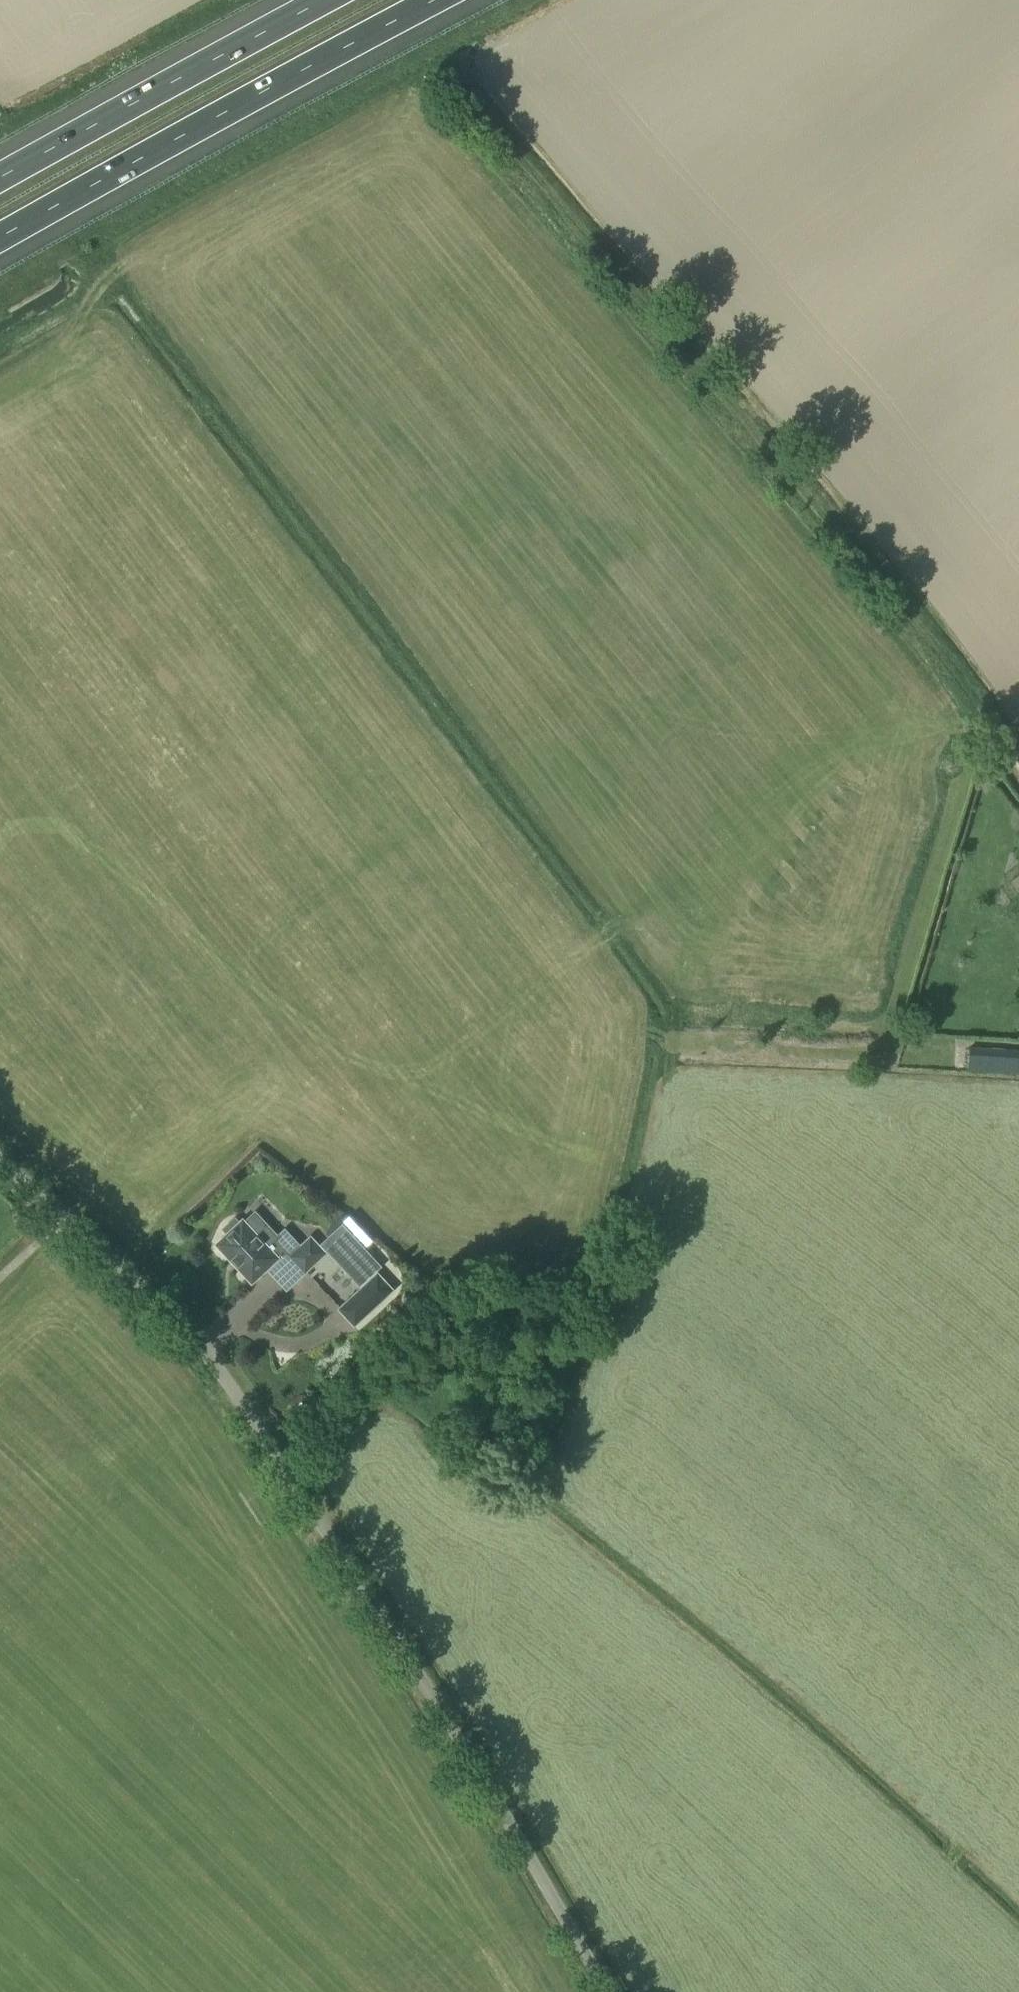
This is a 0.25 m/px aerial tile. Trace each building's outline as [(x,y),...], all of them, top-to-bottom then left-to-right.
[(969,1053),(968,1070),(1017,1072),(1018,1055),(969,1053)] [(292,1258),(305,1272),(325,1253),(310,1237),(300,1246),(285,1230),(267,1246),(243,1220),(239,1223),(235,1218),(224,1229),(228,1233),(216,1244),(252,1282),(278,1258),(277,1257),(285,1249),(293,1257),(292,1258)] [(392,1290),(377,1274),(339,1309),(354,1325),(392,1290)]
